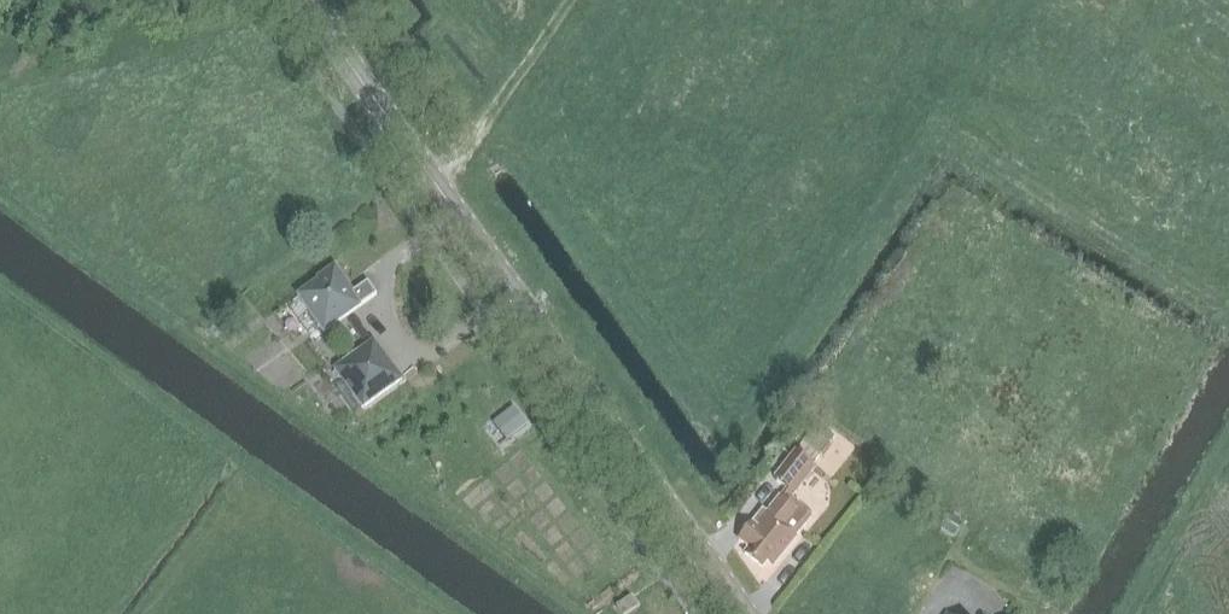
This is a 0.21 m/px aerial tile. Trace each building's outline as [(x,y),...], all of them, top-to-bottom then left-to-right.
[(323,334),(376,296),(367,283),(353,293),(334,268),(316,281),(318,283),(297,298),(323,334)] [(362,411),(402,382),(372,341),(333,370),(362,411)] [(816,469),(812,466),(819,457),(823,461),(832,449),(810,432),(772,479),(794,496),(816,469)] [(796,538),(795,537),(812,516),(785,495),(781,501),(779,499),(766,515),(762,512),(738,541),(748,549),(743,555),(761,569),(766,563),(772,567),(796,538)] [(952,515),(944,528),(956,536),(964,523),(952,515)] [(637,608),(630,598),(616,608),(620,613),(629,613),(637,608)]
